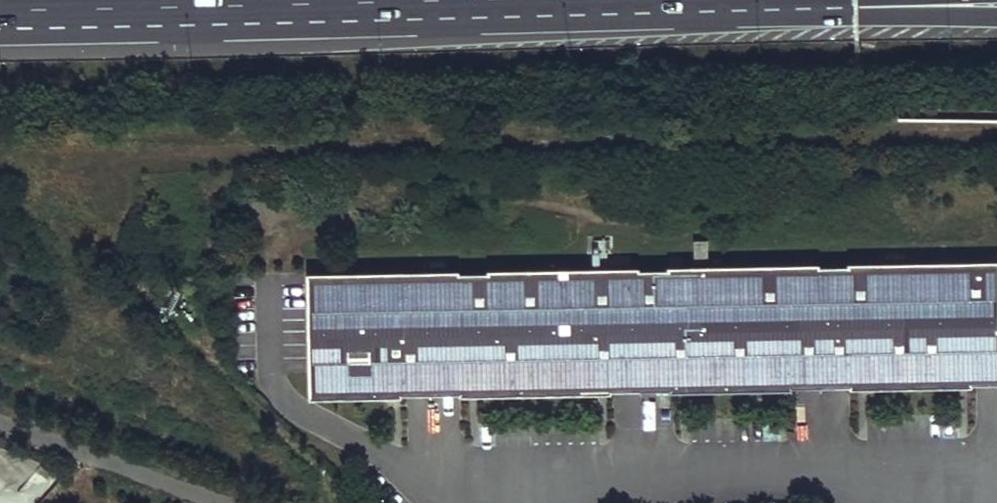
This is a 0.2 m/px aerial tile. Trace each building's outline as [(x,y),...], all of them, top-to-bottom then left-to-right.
[(312,271),(314,396),(406,394),(406,392),(464,391),(464,394),(616,392),(616,389),(675,388),(675,391),(796,389),(796,387),(854,385),(855,388),(976,386),(976,383),(996,383),(996,260),(852,263),(852,265),(824,265),(824,263),(672,265),(672,268),(644,268),(644,266),(492,268),(492,270),(464,271),(464,268),(312,271)]
